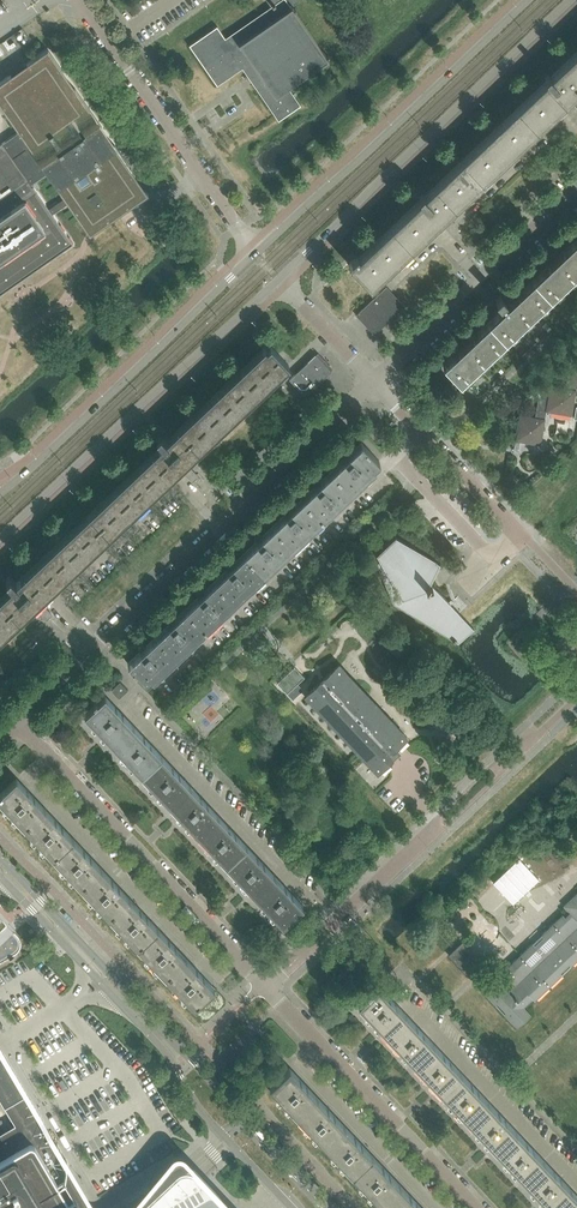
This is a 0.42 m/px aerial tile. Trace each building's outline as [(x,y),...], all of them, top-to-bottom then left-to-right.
[(253,84),(278,120),(301,104),(288,86),(328,59),(291,6),(291,7),(290,6),(298,0),(267,0),(272,7),(226,38),(217,25),(189,45),(217,84),(242,67),(251,80),(253,84)] [(74,244),(53,215),(69,204),(88,233),(123,210),(138,198),(145,193),(131,172),(106,134),(94,117),(68,77),(66,78),(54,61),(46,50),(0,83),(0,106),(16,130),(0,142),(0,296),(74,244)] [(358,258),(357,256),(350,263),(349,264),(371,287),(444,218),(567,102),(576,92),(576,50),(550,76),(548,74),(544,78),(546,80),(424,195),(422,194),(418,197),(420,199),(358,258)] [(556,257),(552,254),(545,261),(548,264),(511,299),(508,296),(505,299),(501,294),(495,300),(499,304),(496,307),(500,310),(466,343),(462,339),(455,346),(459,349),(443,364),(460,382),(576,272),(576,237),(556,257)] [(401,305),(389,292),(384,288),(358,313),(362,317),(374,330),(401,305)] [(148,445),(156,453),(9,592),(2,584),(0,585),(0,590),(6,596),(0,601),(0,639),(33,607),(37,604),(40,601),(180,468),(185,463),(186,462),(288,365),(270,345),(268,347),(264,343),(260,347),(264,351),(160,449),(152,441),(148,445)] [(305,396),(331,371),(316,354),(289,379),(305,396)] [(571,357),(566,388),(550,385),(549,388),(541,386),(535,417),(519,414),(515,441),(520,442),(540,445),(546,411),(571,415),(576,389),(575,389),(576,380),(576,358),(571,357)] [(127,662),(138,673),(146,682),(379,461),(361,442),(348,454),(345,450),(340,454),(344,458),(319,481),(316,477),(311,482),(314,486),(290,509),(287,505),(282,510),(285,513),(261,536),(257,533),(253,537),(256,541),(231,564),(228,560),(223,565),(227,568),(202,591),(199,588),(194,593),(198,596),(173,619),(170,616),(165,620),(168,624),(144,647),(141,643),(136,648),(139,651),(127,662)] [(186,462),(180,468),(192,481),(199,475),(186,462)] [(394,604),(441,632),(459,643),(474,628),(429,580),(439,564),(394,536),(377,553),(380,560),(376,564),(394,604)] [(37,604),(33,607),(46,620),(52,614),(40,601),(37,604)] [(340,665),(306,696),(374,768),(383,760),(393,751),(389,746),(404,733),(340,665)] [(294,667),(277,683),(287,693),(304,677),(295,666),(294,667)] [(118,697),(127,689),(120,681),(111,689),(118,697)] [(133,724),(104,694),(98,700),(96,698),(93,701),(95,703),(84,713),(113,743),(133,724)] [(161,754),(133,724),(113,743),(141,773),(161,754)] [(189,784),(161,754),(141,773),(169,803),(189,784)] [(25,827),(45,808),(17,778),(0,794),(0,801),(25,827)] [(218,814),(189,784),(169,803),(198,833),(218,814)] [(25,827),(53,857),(73,838),(45,808),(25,827)] [(246,845),(218,814),(198,833),(226,863),(246,845)] [(53,857),(81,887),(101,868),(73,838),(53,857)] [(274,875),(246,845),(226,863),(254,894),(274,875)] [(514,907),(540,884),(515,857),(490,880),(514,907)] [(81,887),(110,917),(130,898),(101,868),(81,887)] [(303,905),(274,875),(254,894),(270,910),(283,924),(303,905)] [(562,905),(569,912),(564,916),(562,914),(541,934),(543,937),(539,941),(534,945),(532,943),(505,969),(507,971),(498,980),(492,973),(478,987),(495,1005),(497,1003),(506,1012),(504,1014),(517,1028),(531,1014),(524,1006),(532,998),(534,1000),(561,974),(559,972),(569,963),(571,965),(576,959),(576,891),(562,905)] [(110,917),(138,947),(158,928),(130,898),(110,917)] [(65,911),(63,914),(70,922),(73,919),(65,911)] [(138,947),(166,977),(186,958),(158,928),(138,947)] [(448,955),(470,978),(484,965),(462,942),(448,955)] [(215,988),(186,958),(166,977),(195,1007),(215,988)] [(406,1014),(378,984),(372,990),(371,990),(370,988),(366,991),(368,993),(368,992),(369,993),(358,1003),(386,1033),(406,1014)] [(433,1043),(406,1014),(386,1033),(413,1062),(433,1043)] [(461,1072),(433,1043),(413,1062),(441,1091),(461,1072)] [(0,1060),(0,1098),(3,1103),(25,1090),(21,1083),(20,1082),(5,1057),(4,1054),(1,1055),(3,1058),(0,1060)] [(317,1096),(289,1067),(269,1085),(297,1115),(317,1096)] [(488,1101),(461,1072),(441,1091),(468,1120),(488,1101)] [(25,1090),(3,1103),(15,1123),(19,1131),(26,1141),(30,1139),(44,1131),(48,1128),(45,1124),(25,1090)] [(344,1125),(317,1096),(297,1115),(324,1144),(344,1125)] [(516,1130),(488,1101),(468,1120),(496,1149),(516,1130)] [(15,1123),(0,1132),(0,1142),(19,1131),(15,1123)] [(372,1154),(344,1125),(324,1144),(352,1173),(372,1154)] [(66,1177),(68,1166),(67,1161),(48,1128),(44,1131),(30,1139),(26,1141),(0,1157),(0,1207),(84,1207),(66,1177)] [(544,1160),(516,1130),(496,1149),(523,1179),(544,1160)] [(0,1142),(0,1157),(26,1141),(19,1131),(0,1142)] [(399,1183),(372,1154),(352,1173),(379,1202),(399,1183)] [(571,1189),(544,1160),(523,1179),(551,1207),(571,1189)] [(225,1203),(226,1201),(205,1178),(203,1179),(194,1188),(193,1186),(187,1180),(185,1178),(180,1172),(177,1170),(178,1170),(176,1168),(133,1207),(230,1207),(225,1203)] [(399,1183),(379,1202),(385,1207),(423,1207),(399,1183)] [(571,1189),(551,1207),(576,1207),(576,1195),(571,1189)]
